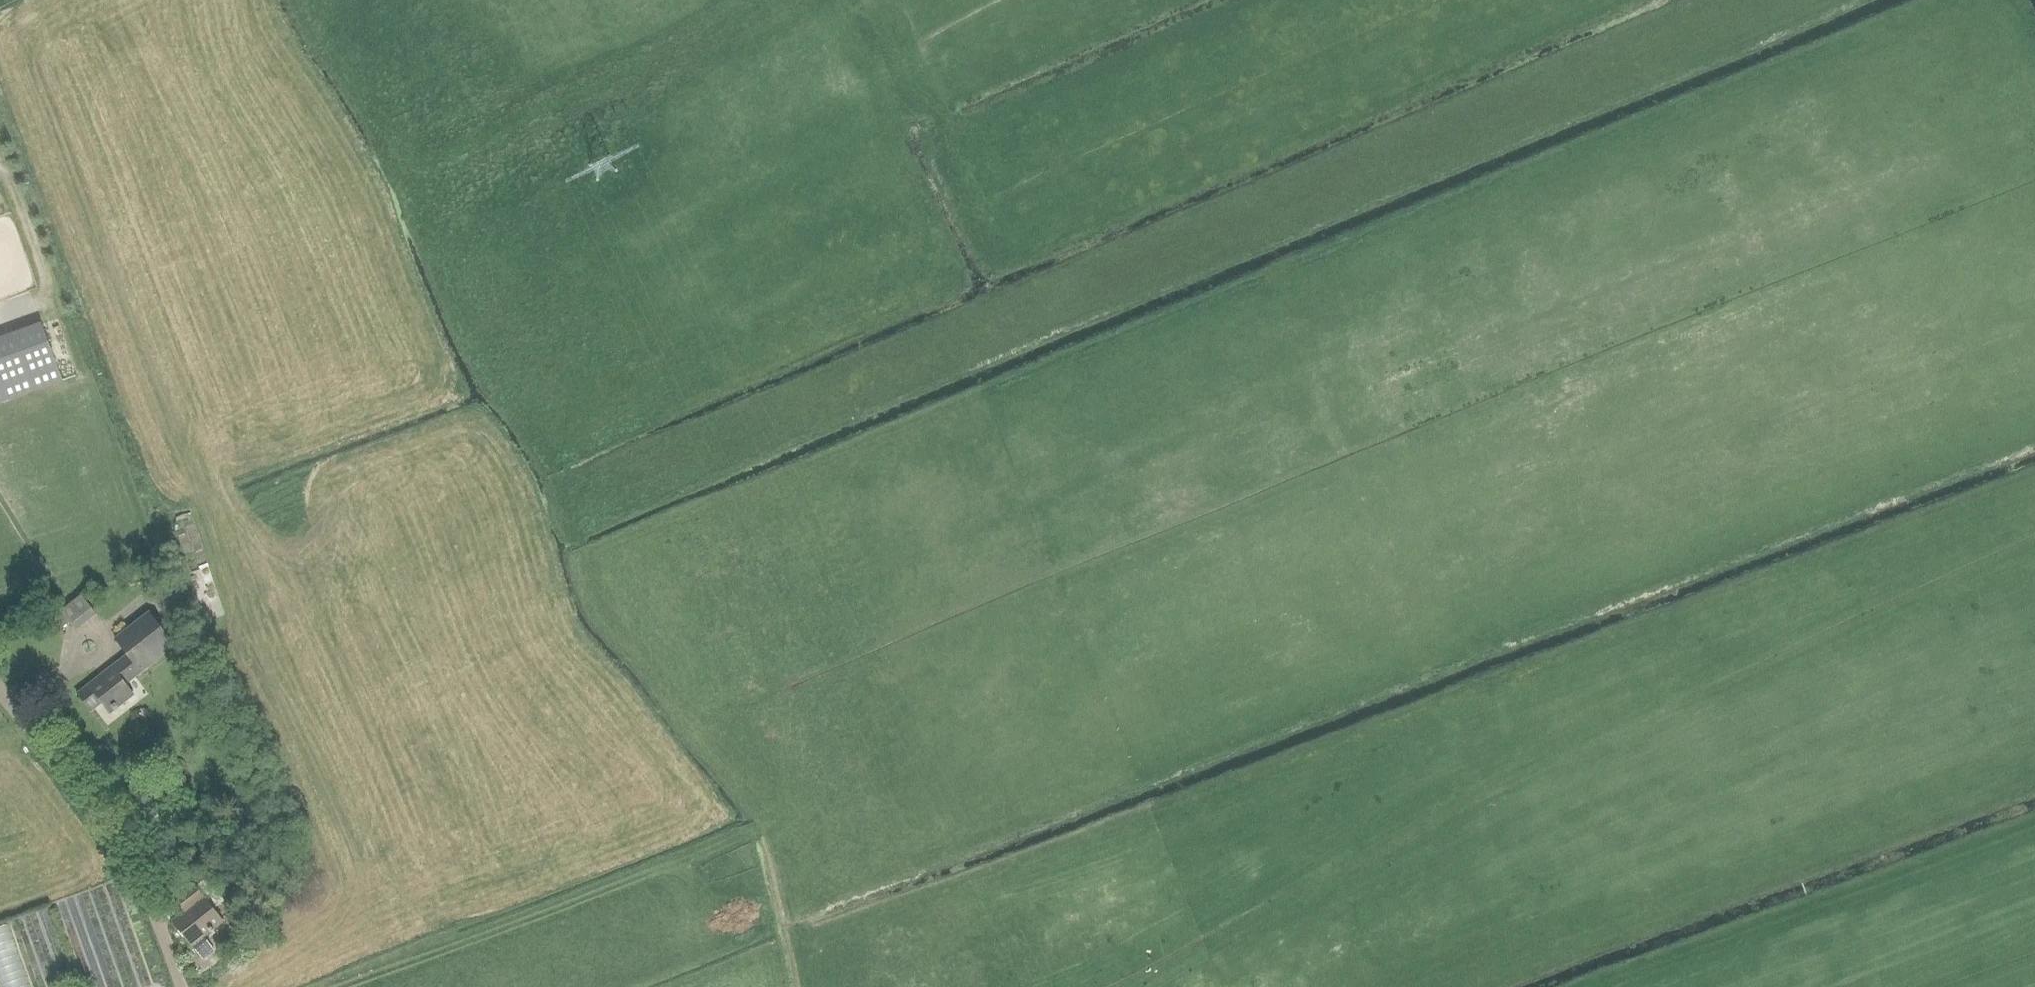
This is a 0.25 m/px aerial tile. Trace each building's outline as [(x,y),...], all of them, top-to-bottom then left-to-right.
[(62,382),(41,323),(0,339),(0,405),(62,382)] [(53,614),(62,626),(74,618),(78,624),(96,612),(83,593),(53,614)] [(115,640),(128,656),(78,695),(91,712),(102,703),(111,714),(134,695),(127,685),(175,647),(149,614),(115,640)] [(198,886),(195,883),(182,893),(184,896),(179,901),(187,910),(172,923),(201,958),(212,948),(204,938),(224,922),(214,909),(224,901),(206,880),(198,886)] [(0,926),(0,948),(16,944),(11,923),(0,926)]
